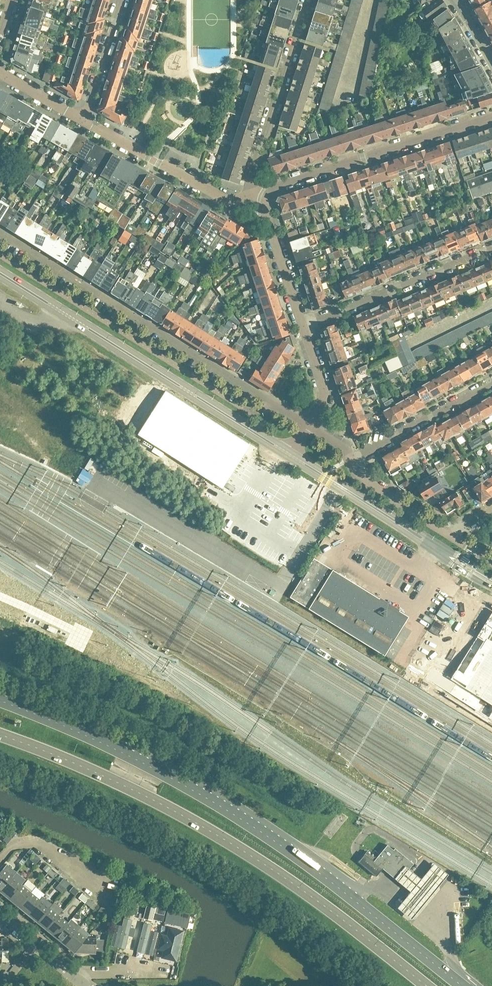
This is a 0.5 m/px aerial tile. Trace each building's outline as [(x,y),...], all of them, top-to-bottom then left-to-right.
[(58,6),(56,6),(38,0),(29,0),(27,6),(46,13),(48,8),(56,10),(58,6)] [(73,4),(73,2),(69,0),(68,0),(65,9),(71,11),(71,10),(71,9),(72,5),(73,4)] [(109,1),(107,0),(92,0),(90,5),(106,10),(109,1)] [(152,4),(140,0),(135,0),(134,4),(133,6),(132,8),(133,9),(133,8),(155,16),(157,10),(150,8),(152,4)] [(297,1),(295,0),(279,0),(277,0),(270,0),(270,2),(294,10),(297,1)] [(336,0),(318,0),(317,3),(347,12),(349,7),(336,3),(336,0)] [(429,20),(446,7),(441,0),(438,0),(423,11),(419,14),(419,15),(422,19),(424,19),(427,17),(429,20)] [(491,0),(469,0),(475,10),(475,9),(491,0)] [(491,23),(491,0),(475,9),(475,10),(478,15),(478,16),(484,27),(491,23)] [(361,9),(363,4),(351,1),(350,6),(361,9)] [(291,20),(294,10),(270,2),(268,7),(276,9),(274,14),(291,20)] [(331,17),(333,11),(346,15),(347,12),(317,3),(314,12),(332,18),(332,17),(331,17)] [(103,19),(106,10),(90,5),(89,10),(80,7),(78,11),(80,12),(104,20),(103,19)] [(46,13),(27,6),(24,16),(50,24),(51,20),(44,18),(46,13)] [(360,14),(361,9),(350,6),(348,11),(360,14)] [(155,20),(157,16),(155,16),(133,8),(133,9),(132,11),(130,18),(145,23),(147,18),(155,20)] [(435,30),(454,17),(448,9),(428,23),(429,26),(428,26),(429,28),(433,26),(435,30)] [(358,20),(360,14),(348,11),(347,16),(358,20)] [(101,29),(104,20),(80,12),(79,16),(81,17),(79,22),(79,23),(102,30),(101,29)] [(331,22),(332,18),(314,12),(311,21),(342,31),(343,27),(339,25),(337,24),(331,22)] [(288,30),(291,20),(274,14),(273,19),(258,15),(256,19),(261,21),(288,30)] [(50,24),(24,16),(21,25),(40,31),(42,25),(59,31),(60,27),(50,24)] [(357,25),(358,20),(347,16),(345,21),(357,25)] [(438,37),(459,26),(454,17),(435,30),(433,32),(435,35),(437,34),(438,37)] [(144,28),(145,23),(130,18),(128,25),(127,27),(126,26),(125,27),(149,35),(150,34),(151,35),(152,31),(144,28)] [(285,39),(288,30),(261,21),(259,25),(270,29),(269,33),(285,39)] [(342,31),(311,21),(308,31),(325,36),(326,36),(328,31),(340,35),(342,31)] [(355,30),(357,25),(345,21),(343,26),(355,30)] [(99,40),(102,30),(79,23),(78,27),(85,29),(83,35),(99,40)] [(39,36),(40,31),(21,25),(18,34),(39,41),(41,42),(46,43),(46,42),(48,39),(39,36)] [(354,35),(355,30),(343,26),(342,31),(354,35)] [(442,47),(464,36),(459,26),(438,37),(441,43),(440,43),(442,47)] [(148,39),(149,35),(125,27),(123,36),(121,36),(121,37),(144,44),(144,43),(138,41),(140,36),(148,39)] [(282,49),(285,39),(269,33),(261,31),(259,35),(267,38),(265,43),(282,49)] [(323,40),(325,36),(308,31),(305,40),(327,47),(327,48),(335,50),(337,44),(323,40)] [(352,40),(354,35),(342,31),(340,36),(352,40)] [(46,43),(41,42),(39,41),(18,34),(15,43),(34,49),(36,44),(52,49),(53,44),(46,42),(46,43)] [(97,47),(99,40),(83,35),(81,40),(75,37),(73,42),(96,50),(97,47)] [(350,45),(352,40),(340,36),(339,41),(350,45)] [(447,56),(469,45),(464,36),(442,47),(437,50),(440,54),(445,51),(447,56)] [(142,48),(144,44),(121,37),(118,46),(133,51),(135,46),(142,48)] [(349,50),(350,45),(339,41),(337,47),(349,50)] [(96,51),(96,50),(73,42),(71,47),(78,49),(76,54),(93,59),(95,51),(96,51)] [(33,54),(34,49),(15,43),(12,52),(38,61),(42,62),(43,57),(33,54)] [(279,58),(282,49),(265,43),(264,48),(256,46),(254,50),(279,58)] [(320,55),(322,49),(305,43),(301,54),(324,61),(325,61),(326,57),(320,55)] [(474,54),(469,45),(447,56),(450,61),(450,62),(451,64),(474,54)] [(132,56),(133,51),(118,46),(116,53),(115,53),(114,56),(137,63),(138,61),(139,58),(132,56)] [(349,50),(337,47),(335,52),(347,55),(349,50)] [(278,61),(279,58),(254,50),(250,49),(247,48),(244,56),(254,59),(255,55),(261,57),(259,62),(276,68),(278,61)] [(37,65),(38,61),(12,52),(10,58),(11,61),(11,62),(31,73),(34,64),(37,65)] [(347,55),(335,52),(334,57),(346,60),(347,55)] [(92,61),(93,59),(76,54),(75,59),(68,57),(67,61),(90,69),(91,67),(90,67),(92,63),(92,61)] [(315,69),(317,63),(328,67),(330,62),(325,61),(324,61),(301,54),(298,64),(315,69)] [(479,64),(477,61),(474,54),(451,64),(452,65),(444,68),(444,70),(445,72),(451,70),(455,68),(456,71),(479,64)] [(136,67),(137,63),(114,56),(114,57),(114,58),(113,61),(112,66),(127,70),(129,65),(136,67)] [(346,60),(334,57),(332,61),(332,62),(344,65),(345,61),(346,60)] [(440,60),(428,64),(431,73),(443,70),(440,60)] [(89,72),(90,69),(67,61),(66,62),(65,67),(72,69),(70,73),(86,79),(89,71),(89,72)] [(342,71),(344,65),(332,62),(331,67),(342,71)] [(49,80),(50,75),(51,72),(53,68),(53,66),(47,64),(42,80),(48,83),(49,80)] [(313,76),(315,69),(298,64),(295,74),(318,82),(323,84),(325,80),(313,76)] [(272,81),(275,70),(258,65),(256,72),(250,70),(248,74),(272,81)] [(126,75),(127,70),(112,66),(109,73),(108,75),(131,82),(132,78),(126,75)] [(460,86),(463,91),(489,83),(479,66),(454,74),(451,75),(458,87),(460,86)] [(341,76),(342,71),(331,67),(329,72),(341,76)] [(51,74),(50,76),(55,77),(61,79),(60,81),(67,83),(83,89),(86,79),(70,73),(69,79),(62,76),(56,74),(51,72),(51,73),(51,74)] [(339,81),(341,76),(329,72),(328,77),(339,81)] [(268,91),(272,81),(248,74),(247,77),(253,79),(251,86),(268,91)] [(318,82),(295,74),(292,85),(308,90),(311,84),(317,85),(318,82)] [(130,87),(131,82),(108,75),(107,77),(108,77),(107,80),(105,85),(121,90),(122,85),(130,87)] [(443,82),(444,76),(432,80),(434,85),(439,84),(443,82)] [(338,86),(339,81),(328,77),(326,82),(338,86)] [(80,99),(83,89),(67,83),(66,88),(56,82),(53,86),(77,100),(80,99)] [(338,86),(326,82),(324,87),(336,91),(338,86)] [(491,91),(491,88),(489,83),(463,91),(467,100),(468,99),(491,91)] [(119,95),(121,90),(105,85),(102,95),(117,100),(125,102),(126,97),(119,95)] [(306,96),(308,90),(292,85),(288,95),(311,102),(313,98),(306,96)] [(265,102),(268,91),(251,86),(249,92),(243,90),(242,94),(265,102)] [(334,96),(336,91),(324,87),(323,93),(334,96)] [(468,99),(469,102),(472,101),(474,104),(478,102),(480,107),(491,103),(491,91),(468,99)] [(334,96),(323,93),(321,98),(333,101),(334,96)] [(17,99),(8,94),(0,107),(0,118),(3,120),(17,99)] [(262,112),(265,102),(242,94),(241,98),(247,100),(245,106),(262,112)] [(114,112),(117,100),(102,95),(97,109),(99,112),(111,118),(114,112)] [(316,104),(311,102),(288,95),(285,105),(302,111),(304,104),(314,108),(316,104)] [(440,121),(434,105),(427,107),(426,102),(425,102),(423,97),(420,98),(429,124),(432,123),(440,121)] [(331,106),(333,101),(321,98),(320,103),(331,106)] [(429,124),(420,98),(419,98),(421,104),(417,105),(419,110),(413,112),(418,127),(429,124)] [(12,125),(25,104),(17,99),(3,120),(4,121),(3,124),(11,129),(12,127),(13,126),(12,125)] [(451,117),(447,106),(446,101),(445,99),(440,100),(441,103),(434,105),(440,121),(447,118),(446,118),(451,117)] [(451,117),(473,110),(471,105),(474,104),(472,101),(469,102),(468,99),(467,100),(453,104),(451,105),(447,106),(451,117)] [(331,106),(320,103),(318,108),(330,111),(331,106)] [(24,126),(34,109),(25,104),(12,125),(13,126),(17,128),(20,123),(24,126)] [(300,117),(302,111),(285,105),(282,115),(305,123),(306,119),(300,117)] [(258,122),(262,112),(245,106),(243,113),(237,111),(235,115),(258,122)] [(28,137),(42,114),(34,109),(24,126),(25,125),(30,128),(25,135),(28,137)] [(418,127),(413,112),(406,114),(404,109),(401,110),(407,131),(418,127)] [(407,131),(401,110),(396,112),(397,117),(391,119),(396,134),(407,131)] [(396,134),(391,119),(384,121),(383,116),(382,116),(380,111),(377,112),(385,138),(396,134)] [(122,124),(126,116),(121,114),(120,115),(114,112),(111,118),(122,124)] [(385,138),(377,112),(373,113),(375,119),(374,119),(376,124),(370,126),(375,142),(382,139),(385,138)] [(375,142),(370,126),(363,128),(358,113),(354,114),(364,145),(367,144),(375,142)] [(42,136),(51,119),(42,114),(28,137),(34,140),(38,143),(41,138),(42,136)] [(364,145),(354,114),(355,119),(351,120),(353,126),(354,131),(348,133),(353,149),(360,146),(364,145)] [(255,132),(258,122),(235,115),(234,119),(240,121),(238,127),(255,132)] [(308,128),(310,124),(305,123),(282,115),(278,126),(295,131),(297,125),(308,128)] [(46,139),(44,144),(47,145),(60,124),(51,119),(42,136),(46,139)] [(48,146),(55,150),(68,129),(60,124),(47,145),(48,146)] [(353,149),(348,133),(341,135),(339,130),(337,125),(334,126),(342,152),(346,151),(353,149)] [(342,152),(334,126),(330,127),(331,133),(332,138),(327,140),(332,155),(342,152)] [(252,143),(255,132),(238,127),(236,133),(230,131),(229,135),(252,143)] [(488,135),(491,134),(491,128),(474,134),(481,157),(485,156),(483,150),(491,147),(491,139),(490,140),(488,135)] [(61,161),(77,134),(68,129),(55,150),(61,154),(56,163),(60,165),(61,161)] [(332,155),(327,140),(319,142),(318,137),(317,138),(315,132),(312,133),(321,159),(332,155)] [(321,159),(312,133),(308,134),(309,140),(310,145),(305,147),(310,162),(321,159)] [(74,158),(86,139),(77,134),(61,161),(66,164),(71,153),(74,155),(73,157),(74,158)] [(481,157),(474,134),(453,141),(458,158),(460,164),(464,163),(462,157),(475,153),(477,159),(481,157)] [(249,153),(252,143),(229,135),(227,139),(234,141),(232,147),(249,153)] [(299,166),(291,140),(290,136),(285,137),(287,141),(288,147),(289,152),(283,154),(288,170),(296,167),(299,166)] [(75,175),(95,144),(86,139),(74,158),(75,158),(73,161),(78,164),(75,169),(76,170),(74,174),(75,175)] [(310,162),(305,147),(298,149),(296,144),(294,139),(291,140),(299,166),(310,162)] [(455,158),(450,142),(441,145),(451,178),(452,178),(456,176),(452,164),(457,162),(455,158)] [(66,189),(64,193),(73,198),(103,149),(95,144),(75,175),(76,175),(67,189),(66,189)] [(451,178),(441,145),(432,148),(437,164),(438,169),(443,168),(443,169),(447,180),(448,180),(449,183),(453,182),(452,178),(451,178)] [(245,163),(249,153),(232,147),(229,154),(223,152),(222,156),(245,163)] [(437,164),(432,148),(423,151),(433,183),(436,183),(433,175),(435,175),(434,172),(432,166),(437,164)] [(82,203),(113,154),(103,149),(73,198),(82,203)] [(288,170),(283,154),(282,149),(270,153),(267,159),(272,174),(281,172),(288,170)] [(433,183),(423,151),(413,154),(420,175),(424,173),(428,185),(433,184),(433,183)] [(215,163),(217,156),(207,153),(205,161),(215,163)] [(90,208),(121,158),(113,154),(82,203),(85,205),(90,208)] [(420,175),(413,154),(404,157),(415,190),(418,189),(417,180),(415,176),(420,175)] [(14,160),(22,166),(25,161),(16,156),(14,160)] [(242,173),(245,163),(222,156),(221,160),(227,162),(225,168),(242,173)] [(415,190),(404,157),(395,160),(401,179),(405,178),(406,181),(407,181),(409,185),(411,191),(414,190),(415,190)] [(105,204),(130,163),(121,158),(90,208),(99,213),(100,212),(92,207),(97,199),(105,204)] [(401,179),(395,160),(386,163),(396,194),(400,193),(396,181),(401,179)] [(12,163),(10,167),(18,172),(21,168),(12,163)] [(113,210),(120,198),(127,186),(128,186),(129,184),(139,167),(130,163),(105,204),(113,210)] [(396,194),(386,163),(377,166),(382,182),(385,181),(387,187),(389,186),(392,195),(396,194)] [(382,182),(377,166),(368,169),(375,191),(378,190),(383,188),(381,182),(382,182)] [(135,193),(148,172),(139,167),(129,184),(134,187),(131,191),(135,193)] [(38,177),(40,173),(33,168),(30,173),(38,177)] [(239,184),(242,173),(225,168),(223,174),(217,172),(215,176),(222,178),(222,179),(239,184)] [(375,191),(368,169),(358,172),(364,188),(367,187),(372,204),(377,203),(374,191),(375,191)] [(491,182),(491,171),(466,180),(469,190),(491,182)] [(143,198),(145,196),(156,177),(148,172),(135,193),(143,198)] [(356,190),(364,188),(358,172),(349,175),(350,179),(346,181),(349,190),(357,213),(358,214),(363,212),(356,190)] [(41,173),(38,178),(46,182),(49,178),(41,173)] [(33,184),(36,178),(30,175),(27,180),(33,184)] [(51,181),(56,185),(60,179),(55,176),(51,181)] [(151,204),(165,182),(156,177),(145,196),(143,198),(149,201),(146,206),(149,208),(151,205),(151,204)] [(347,190),(343,177),(324,183),(329,199),(335,197),(335,198),(344,195),(350,215),(357,213),(349,190),(347,190)] [(39,178),(36,184),(43,188),(47,183),(39,178)] [(164,203),(174,186),(165,182),(151,204),(151,205),(155,207),(159,200),(164,203)] [(469,190),(472,199),(491,192),(491,182),(469,190)] [(59,183),(56,187),(63,192),(66,187),(59,183)] [(329,199),(324,183),(314,186),(321,208),(326,207),(324,200),(329,199)] [(321,208),(314,186),(305,189),(310,205),(315,204),(317,210),(321,208)] [(59,198),(63,193),(55,188),(52,193),(59,198)] [(170,217),(185,193),(176,188),(166,204),(170,207),(165,215),(170,217)] [(310,205),(305,189),(295,192),(303,214),(308,213),(306,206),(310,205)] [(12,201),(16,194),(12,192),(7,199),(3,196),(2,198),(0,201),(0,220),(12,201)] [(303,214),(295,192),(286,195),(291,211),(296,209),(298,216),(303,214)] [(184,213),(193,198),(185,193),(170,217),(168,219),(173,222),(180,210),(184,213)] [(62,198),(69,203),(72,198),(64,194),(62,198)] [(291,211),(286,195),(279,197),(277,201),(284,221),(293,217),(291,211)] [(185,230),(202,203),(193,198),(184,213),(188,216),(181,227),(185,230)] [(18,210),(19,209),(17,208),(16,210),(12,208),(15,204),(12,201),(0,220),(0,223),(7,227),(18,210)] [(201,223),(210,208),(202,203),(185,230),(184,232),(188,234),(188,233),(189,234),(197,221),(201,223)] [(467,204),(463,206),(466,213),(467,213),(468,214),(471,212),(467,204)] [(202,241),(219,214),(210,208),(201,223),(201,224),(196,232),(199,234),(197,238),(202,241)] [(96,218),(98,214),(90,209),(87,213),(86,214),(95,220),(96,218)] [(454,215),(452,209),(445,212),(448,218),(454,215)] [(15,233),(29,211),(28,211),(28,212),(24,210),(21,215),(18,213),(20,211),(18,210),(7,227),(15,233)] [(24,238),(34,222),(29,219),(32,213),(29,211),(15,233),(24,238)] [(412,214),(414,223),(424,220),(422,215),(421,211),(412,214)] [(487,222),(480,225),(474,211),(471,212),(481,239),(482,241),(486,240),(491,238),(491,235),(487,222)] [(111,212),(108,218),(116,224),(120,218),(111,212)] [(481,239),(471,212),(468,214),(470,219),(469,220),(471,225),(464,228),(471,243),(472,243),(473,243),(476,242),(477,241),(481,239)] [(32,243),(47,221),(49,216),(46,214),(39,225),(36,223),(34,222),(24,238),(32,243)] [(215,240),(227,219),(219,214),(202,241),(200,245),(208,250),(211,246),(215,240)] [(102,224),(105,219),(99,215),(95,220),(102,224)] [(412,216),(404,218),(406,224),(414,221),(412,216)] [(120,218),(116,224),(124,229),(128,223),(120,218)] [(228,239),(237,225),(227,219),(215,240),(218,242),(222,236),(223,236),(228,239)] [(336,220),(330,222),(332,228),(333,227),(338,226),(336,220)] [(41,249),(51,232),(46,229),(50,223),(47,221),(32,243),(41,249)] [(51,232),(41,249),(49,254),(63,233),(67,226),(62,223),(55,235),(53,233),(51,232)] [(125,229),(133,234),(136,228),(128,223),(125,229)] [(319,231),(317,225),(316,223),(309,226),(311,232),(319,230),(319,231)] [(246,242),(251,234),(237,225),(228,239),(238,245),(238,244),(246,242)] [(307,226),(299,228),(301,236),(310,233),(308,228),(307,226)] [(450,252),(442,232),(440,226),(435,228),(439,239),(434,241),(440,256),(440,257),(441,256),(442,256),(445,255),(445,254),(447,253),(450,252)] [(471,243),(464,228),(454,232),(460,248),(465,246),(466,246),(469,245),(470,244),(471,243)] [(368,231),(370,239),(378,236),(375,229),(368,231)] [(460,248),(454,232),(453,230),(449,232),(448,229),(442,232),(450,252),(451,251),(453,252),(455,251),(456,250),(460,248)] [(126,243),(131,235),(125,230),(120,239),(126,243)] [(297,231),(289,234),(291,240),(299,237),(297,231)] [(58,259),(68,243),(63,240),(66,235),(63,233),(49,254),(58,259)] [(66,265),(82,240),(84,236),(80,233),(78,237),(77,237),(71,245),(68,243),(58,259),(66,265)] [(310,247),(308,241),(317,238),(316,233),(291,242),(294,252),(310,247)] [(147,234),(144,239),(151,244),(155,239),(147,234)] [(178,249),(187,238),(183,235),(174,246),(178,249)] [(440,256),(434,241),(432,238),(427,241),(428,243),(424,245),(422,239),(421,239),(429,261),(431,260),(432,261),(434,260),(435,258),(440,256)] [(163,244),(156,239),(152,245),(160,250),(163,244)] [(238,258),(262,250),(258,239),(242,245),(244,250),(237,253),(237,254),(231,256),(232,260),(238,258)] [(429,261),(421,239),(420,240),(423,246),(413,250),(419,265),(422,264),(424,263),(425,264),(428,263),(428,261),(429,261)] [(75,270),(85,254),(80,250),(85,242),(82,240),(66,265),(75,270)] [(83,275),(102,245),(98,243),(90,257),(86,254),(85,254),(75,270),(83,275)] [(91,281),(102,264),(97,261),(106,246),(103,244),(102,245),(83,275),(91,281)] [(173,250),(164,244),(160,251),(168,257),(173,250)] [(359,252),(355,244),(350,246),(354,255),(359,252)] [(160,251),(152,245),(148,251),(157,256),(160,251)] [(321,254),(320,250),(312,253),(310,247),(294,252),(298,262),(321,254)] [(419,265),(413,250),(406,253),(404,248),(401,249),(409,269),(413,267),(415,268),(417,267),(417,266),(419,265)] [(409,269),(401,249),(390,254),(398,274),(399,273),(400,274),(403,273),(404,271),(409,269)] [(178,259),(181,254),(175,250),(172,255),(178,259)] [(249,266),(265,261),(262,250),(238,258),(232,260),(233,264),(240,262),(247,260),(249,266)] [(329,262),(347,259),(346,251),(328,254),(329,262)] [(398,274),(390,254),(392,259),(386,261),(383,255),(382,256),(380,251),(377,252),(388,278),(392,276),(393,277),(396,276),(397,274),(398,274)] [(388,278),(377,252),(374,253),(376,258),(374,259),(378,268),(372,270),(378,285),(389,281),(388,278)] [(120,254),(116,261),(121,264),(126,257),(120,254)] [(161,254),(158,259),(164,263),(167,258),(161,254)] [(181,256),(178,261),(186,266),(189,261),(181,256)] [(91,281),(100,286),(113,265),(114,264),(115,263),(106,257),(102,264),(91,281)] [(167,258),(164,263),(172,268),(175,263),(167,258)] [(269,271),(265,261),(249,266),(251,271),(244,274),(244,275),(245,279),(269,271)] [(319,268),(317,269),(314,262),(299,267),(303,278),(321,272),(319,268)] [(491,262),(486,264),(485,264),(483,264),(482,266),(480,266),(486,281),(491,278),(491,264),(491,262)] [(175,263),(172,268),(179,272),(182,267),(176,263),(175,263)] [(100,286),(109,291),(119,275),(114,272),(117,266),(114,264),(113,265),(100,286)] [(151,265),(144,276),(151,280),(158,270),(151,265)] [(486,281),(480,266),(479,267),(478,266),(476,267),(475,268),(470,271),(476,285),(486,281)] [(185,267),(179,276),(188,282),(194,273),(190,270),(185,267)] [(351,279),(357,294),(367,289),(361,275),(362,274),(360,269),(354,272),(352,267),(347,269),(351,279)] [(378,285),(372,270),(362,274),(361,275),(367,289),(378,285)] [(119,298),(135,273),(131,271),(125,280),(120,277),(110,293),(119,298)] [(269,271),(245,279),(247,282),(247,283),(254,281),(256,287),(272,281),(269,271)] [(322,284),(319,277),(324,275),(323,271),(321,272),(303,278),(306,289),(322,284)] [(476,285),(470,271),(465,273),(464,272),(462,273),(461,274),(460,275),(466,289),(476,285)] [(137,288),(143,278),(135,273),(119,298),(128,303),(137,288)] [(202,279),(193,274),(189,280),(198,286),(202,279)] [(466,289),(460,275),(457,276),(455,277),(454,276),(451,278),(451,279),(449,279),(455,293),(457,297),(464,294),(463,291),(466,289)] [(357,294),(351,279),(340,283),(346,298),(357,294)] [(455,293),(449,279),(448,280),(447,279),(444,280),(444,281),(439,283),(445,298),(455,293)] [(128,303),(136,309),(152,284),(147,281),(142,290),(138,288),(137,288),(128,303)] [(272,281),(256,287),(249,289),(249,290),(243,292),(243,294),(244,296),(250,293),(250,294),(257,291),(259,297),(275,292),(272,281)] [(445,298),(439,283),(437,284),(436,284),(434,285),(433,286),(429,288),(435,302),(445,298)] [(144,314),(155,297),(151,294),(156,286),(152,284),(136,309),(144,314)] [(324,290),(322,284),(306,289),(310,299),(325,294),(324,290)] [(435,302),(429,288),(427,289),(426,288),(424,289),(423,290),(418,292),(424,307),(435,302)] [(232,290),(224,296),(229,302),(236,295),(232,290)] [(155,297),(144,314),(153,319),(169,294),(165,292),(160,299),(156,297),(155,297)] [(279,302),(275,292),(259,297),(261,303),(254,305),(255,306),(256,310),(279,302)] [(424,307),(418,292),(413,294),(412,294),(410,295),(409,296),(408,297),(416,315),(422,313),(420,308),(424,307)] [(476,303),(483,300),(482,300),(480,293),(473,296),(476,303)] [(153,319),(162,325),(171,310),(172,309),(167,306),(173,297),(169,294),(153,319)] [(189,302),(188,304),(191,306),(198,296),(195,294),(189,303),(189,302)] [(329,305),(325,294),(310,299),(314,310),(329,305)] [(416,315),(408,297),(406,297),(405,297),(403,298),(402,299),(397,301),(402,313),(403,315),(407,313),(409,318),(416,315)] [(469,297),(465,299),(468,307),(470,306),(473,305),(469,297)] [(212,301),(214,307),(220,305),(218,299),(212,301)] [(403,315),(402,313),(397,301),(396,299),(393,300),(392,300),(386,303),(392,318),(394,322),(404,318),(403,315)] [(282,313),(279,302),(256,310),(257,314),(258,315),(264,313),(266,318),(282,313)] [(459,302),(451,306),(454,313),(462,310),(459,302)] [(392,318),(386,303),(375,308),(381,322),(387,320),(389,326),(391,325),(394,334),(398,332),(394,322),(392,318)] [(162,325),(171,331),(184,310),(183,310),(180,307),(176,313),(171,310),(162,325)] [(381,322),(375,308),(365,312),(371,326),(373,332),(378,330),(375,324),(381,322)] [(445,308),(439,311),(440,314),(442,319),(448,316),(445,308)] [(180,336),(190,322),(184,319),(188,313),(184,310),(171,331),(180,336)] [(233,312),(229,317),(239,323),(240,322),(233,312)] [(371,326),(365,312),(354,316),(360,331),(371,326)] [(286,323),(282,313),(266,318),(268,324),(254,329),(256,333),(286,323)] [(203,322),(202,321),(199,319),(198,319),(195,325),(190,322),(180,336),(190,342),(203,322)] [(228,320),(224,326),(225,327),(228,329),(233,323),(228,320)] [(207,324),(203,322),(190,342),(199,348),(208,333),(203,330),(207,324)] [(271,334),(273,339),(289,334),(286,323),(256,333),(257,337),(264,335),(264,336),(271,334)] [(340,336),(336,324),(320,329),(324,341),(340,336)] [(217,331),(213,337),(208,333),(199,348),(208,354),(221,333),(217,331)] [(225,336),(221,333),(208,354),(217,359),(226,345),(222,342),(225,336)] [(467,345),(471,343),(467,335),(463,338),(467,345)] [(291,354),(294,349),(290,336),(285,338),(286,341),(284,342),(282,341),(279,346),(291,354)] [(344,347),(340,336),(324,341),(327,352),(344,347)] [(415,361),(417,361),(412,351),(405,336),(393,342),(398,355),(402,365),(402,366),(403,367),(404,367),(408,365),(415,362),(415,361)] [(226,345),(217,359),(226,365),(239,345),(236,342),(232,348),(226,345)] [(444,348),(445,351),(449,349),(453,348),(451,344),(451,343),(443,347),(444,348)] [(285,363),(291,354),(279,346),(277,344),(271,354),(285,363)] [(244,348),(239,345),(226,365),(236,371),(245,357),(240,354),(244,348)] [(485,349),(483,346),(473,351),(483,370),(487,368),(489,368),(491,367),(491,366),(491,363),(485,349)] [(348,359),(344,347),(327,352),(331,364),(348,359)] [(483,370),(473,351),(463,357),(466,362),(474,376),(474,375),(476,376),(478,374),(479,373),(483,370)] [(255,352),(252,356),(255,357),(279,372),(285,363),(271,354),(267,359),(261,355),(260,356),(255,352)] [(428,361),(435,357),(433,353),(426,356),(428,361)] [(402,365),(398,355),(388,360),(393,370),(402,365)] [(255,357),(252,356),(251,359),(256,362),(255,364),(262,368),(259,373),(274,382),(279,372),(255,357)] [(414,362),(404,367),(408,373),(417,369),(414,362)] [(474,376),(466,362),(456,367),(464,381),(468,379),(469,379),(472,378),(472,376),(474,376)] [(356,375),(354,370),(352,371),(350,364),(333,370),(337,382),(356,375)] [(464,381),(456,367),(446,372),(454,387),(454,386),(456,387),(459,385),(459,384),(464,381)] [(274,382),(259,373),(255,370),(249,380),(268,391),(274,382)] [(454,387),(446,372),(437,378),(444,392),(448,390),(449,390),(452,389),(452,387),(454,387)] [(357,387),(355,380),(357,379),(356,375),(337,382),(341,393),(357,387)] [(444,392),(437,378),(427,383),(434,397),(435,397),(436,398),(439,396),(439,395),(444,392)] [(434,397),(427,383),(416,389),(418,392),(424,403),(428,401),(429,401),(433,399),(433,398),(434,397)] [(424,403),(418,392),(416,389),(415,386),(406,391),(417,411),(426,406),(424,403)] [(372,395),(376,394),(375,390),(366,393),(366,392),(362,393),(360,387),(356,389),(341,395),(344,405),(365,397),(372,395)] [(417,411),(406,391),(403,393),(406,399),(400,402),(408,416),(417,411)] [(388,409),(383,412),(384,414),(388,421),(390,426),(399,421),(389,401),(387,396),(382,399),(388,409)] [(348,414),(363,409),(361,404),(367,402),(365,397),(344,405),(348,414)] [(408,416),(400,402),(395,405),(392,399),(389,401),(399,421),(408,416)] [(487,399),(486,400),(485,399),(481,401),(481,402),(477,405),(485,418),(491,414),(491,409),(487,399)] [(381,415),(384,414),(383,412),(379,406),(379,404),(375,405),(378,416),(381,415)] [(485,418),(477,405),(473,407),(471,407),(468,409),(468,410),(467,410),(475,424),(485,418)] [(372,417),(371,413),(365,415),(363,409),(348,414),(351,424),(372,417)] [(475,424),(467,410),(466,411),(465,410),(462,412),(461,413),(457,416),(465,429),(475,424)] [(465,429),(457,416),(453,418),(451,418),(448,419),(448,421),(455,435),(457,438),(457,439),(463,435),(461,432),(465,429)] [(374,427),(373,421),(374,421),(372,417),(351,424),(354,434),(374,427)] [(443,437),(445,440),(455,435),(448,421),(446,422),(445,421),(442,423),(442,424),(437,427),(443,437)] [(443,437),(437,427),(435,423),(427,428),(437,447),(441,445),(438,440),(443,437)] [(437,447),(427,428),(418,433),(425,447),(430,444),(433,449),(437,447)] [(425,447),(418,433),(409,438),(420,457),(424,455),(421,449),(425,447)] [(481,436),(469,443),(471,446),(476,444),(478,447),(485,443),(481,436)] [(420,457),(409,438),(400,443),(402,446),(411,462),(416,459),(420,457)] [(411,462),(402,446),(392,452),(402,469),(412,463),(411,462)] [(460,458),(458,454),(456,451),(451,454),(455,461),(456,460),(460,458)] [(402,469),(392,452),(382,457),(392,475),(402,469)] [(491,497),(479,477),(472,466),(466,469),(473,480),(475,480),(476,482),(471,485),(482,502),(491,497)] [(428,477),(437,471),(439,470),(437,467),(430,470),(430,471),(426,473),(428,477)] [(443,489),(437,477),(440,476),(437,471),(428,477),(423,480),(425,484),(420,487),(423,493),(422,493),(424,497),(425,496),(426,499),(434,494),(436,498),(443,494),(441,490),(443,489)] [(401,474),(395,476),(397,483),(403,481),(401,474)] [(491,478),(486,481),(483,476),(483,475),(479,477),(491,497),(491,496),(491,480),(491,478)] [(400,487),(405,490),(411,486),(408,480),(401,483),(400,487)] [(469,485),(468,485),(464,488),(440,502),(441,504),(440,506),(441,508),(444,507),(448,514),(456,509),(465,504),(462,500),(460,497),(465,494),(470,502),(477,498),(469,485)] [(231,501),(228,507),(237,512),(240,507),(231,501)] [(226,509),(220,523),(229,527),(236,513),(226,509)] [(409,578),(407,582),(340,541),(321,571),(309,563),(289,597),(346,632),(354,620),(391,644),(384,656),(392,660),(433,593),(433,592),(434,592),(434,591),(434,590),(433,589),(433,588),(432,588),(432,587),(415,577),(414,577),(413,576),(412,576),(412,577),(411,577),(410,577),(410,578),(409,578)] [(472,597),(475,592),(464,586),(461,592),(472,597)] [(424,678),(491,720),(491,611),(450,678),(432,666),(431,667),(455,683),(450,692),(425,677),(424,678)] [(59,630),(49,625),(47,630),(56,635),(59,630)] [(12,836),(8,832),(3,839),(7,842),(12,836)] [(408,867),(411,863),(394,849),(393,849),(387,844),(376,858),(367,851),(365,854),(358,862),(376,876),(383,868),(397,880),(408,867)] [(33,852),(29,849),(22,858),(25,861),(33,852)] [(30,859),(36,863),(40,858),(34,854),(30,859)] [(10,860),(12,868),(22,865),(19,857),(10,860)] [(408,867),(397,880),(411,891),(397,907),(412,919),(448,874),(435,863),(421,878),(408,867)] [(12,877),(17,872),(7,864),(0,872),(0,890),(1,891),(12,877)] [(47,864),(43,869),(47,872),(51,868),(47,864)] [(58,873),(51,867),(48,872),(55,877),(58,873)] [(12,877),(1,891),(10,898),(22,884),(20,883),(12,877)] [(60,882),(66,887),(70,883),(64,878),(60,882)] [(20,906),(31,892),(22,884),(10,898),(20,906)] [(74,886),(70,890),(75,895),(79,890),(74,886)] [(29,914),(40,900),(31,892),(20,906),(29,914)] [(82,893),(79,897),(85,902),(88,898),(82,893)] [(94,903),(89,899),(86,903),(91,907),(94,903)] [(38,921),(49,907),(40,900),(29,914),(38,921)] [(144,918),(152,920),(152,919),(154,913),(155,906),(147,904),(146,911),(144,918)] [(137,915),(138,909),(127,906),(126,912),(137,915)] [(47,929),(59,915),(49,907),(38,921),(47,929)] [(110,909),(108,915),(113,917),(116,911),(110,909)] [(163,921),(164,916),(154,913),(152,919),(163,921)] [(111,948),(126,950),(128,937),(136,939),(139,915),(130,914),(129,920),(122,919),(121,928),(114,927),(111,948)] [(57,936),(68,923),(59,915),(47,929),(57,936)] [(66,944),(77,930),(79,928),(81,926),(73,920),(71,918),(71,919),(68,923),(57,936),(66,944)] [(183,926),(185,921),(174,918),(173,924),(183,926)] [(90,933),(81,926),(79,928),(77,930),(66,944),(75,952),(87,938),(90,933)] [(2,950),(8,950),(8,938),(2,938),(2,941),(0,941),(0,963),(2,963),(2,950)] [(96,939),(96,938),(87,938),(75,952),(96,953),(96,951),(104,952),(104,940),(96,939)] [(157,963),(171,963),(172,946),(158,945),(157,963)]
